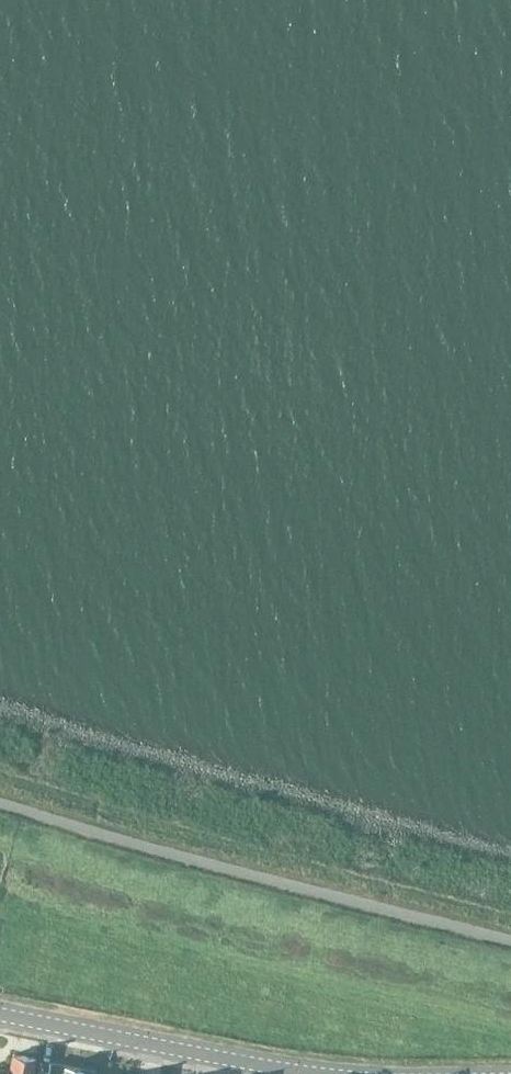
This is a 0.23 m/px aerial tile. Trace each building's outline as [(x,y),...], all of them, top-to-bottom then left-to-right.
[(36,1059),(14,1054),(10,1070),(0,1068),(0,1073),(33,1073),(36,1059)] [(96,1071),(52,1062),(49,1073),(95,1073),(96,1071)]
